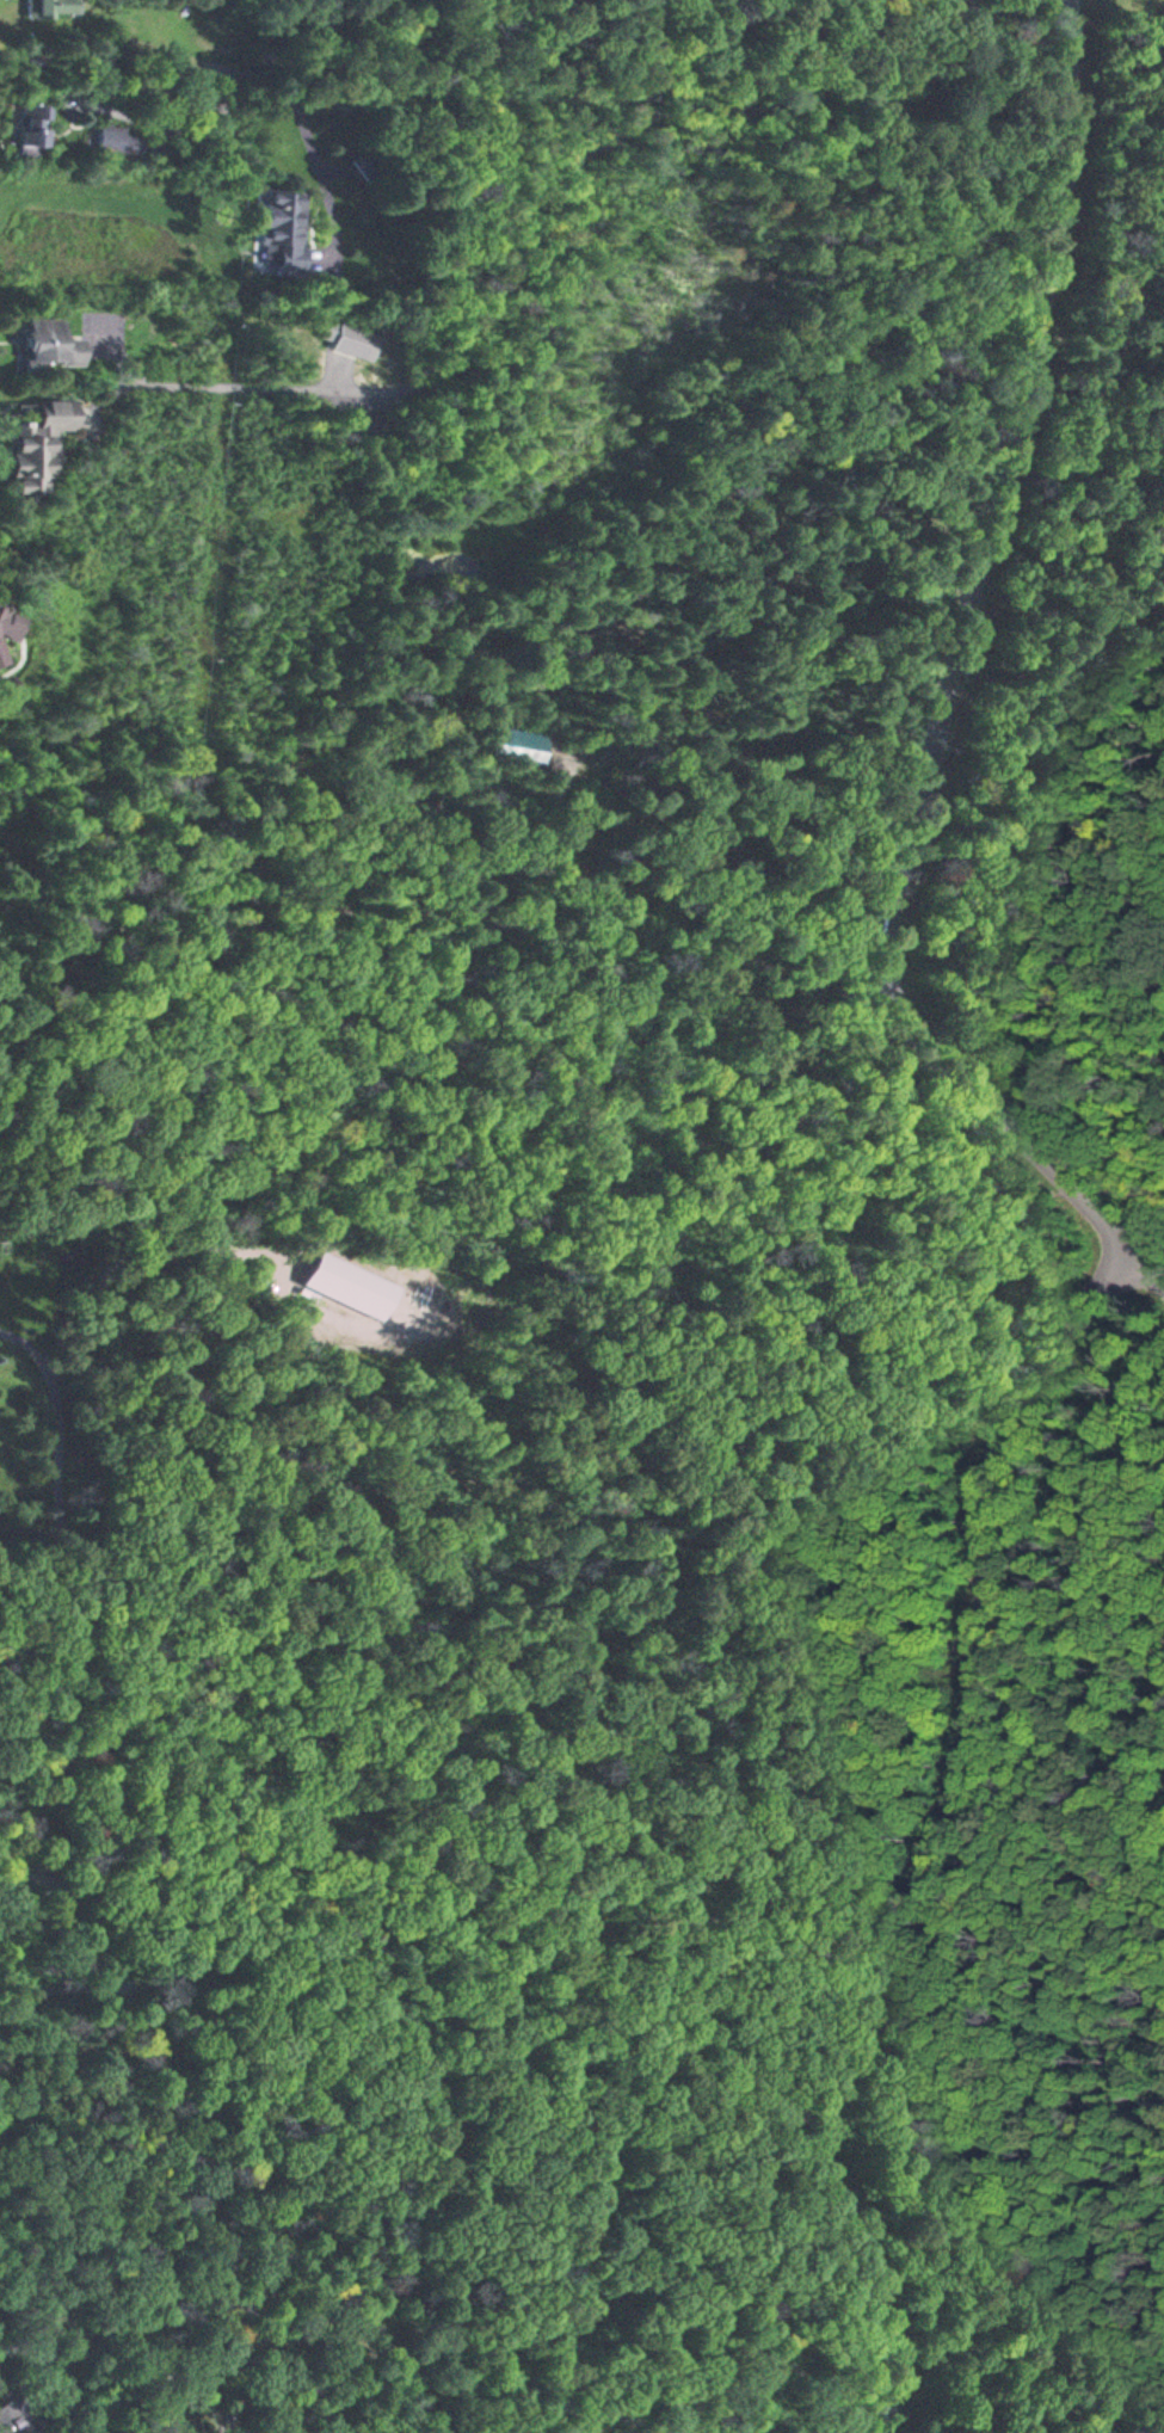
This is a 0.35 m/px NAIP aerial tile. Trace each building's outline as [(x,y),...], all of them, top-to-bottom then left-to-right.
[(22,17),(76,17),(76,0),(22,0),(22,17)] [(17,156),(45,157),(47,105),(19,104),(17,156)] [(259,268),(301,269),(303,192),(260,191),(259,268)] [(64,319),(25,318),(24,365),(83,366),(83,340),(63,340),(64,319)] [(369,363),(377,334),(336,322),(334,330),(327,328),(324,337),(331,339),(328,351),(369,363)] [(57,429),(76,429),(77,400),(37,400),(37,424),(11,424),(10,499),(47,499),(47,479),(56,479),(57,429)] [(7,665),(1,641),(24,635),(15,602),(0,606),(0,667),(7,665)] [(383,1322),(397,1284),(316,1252),(301,1290),(383,1322)]
